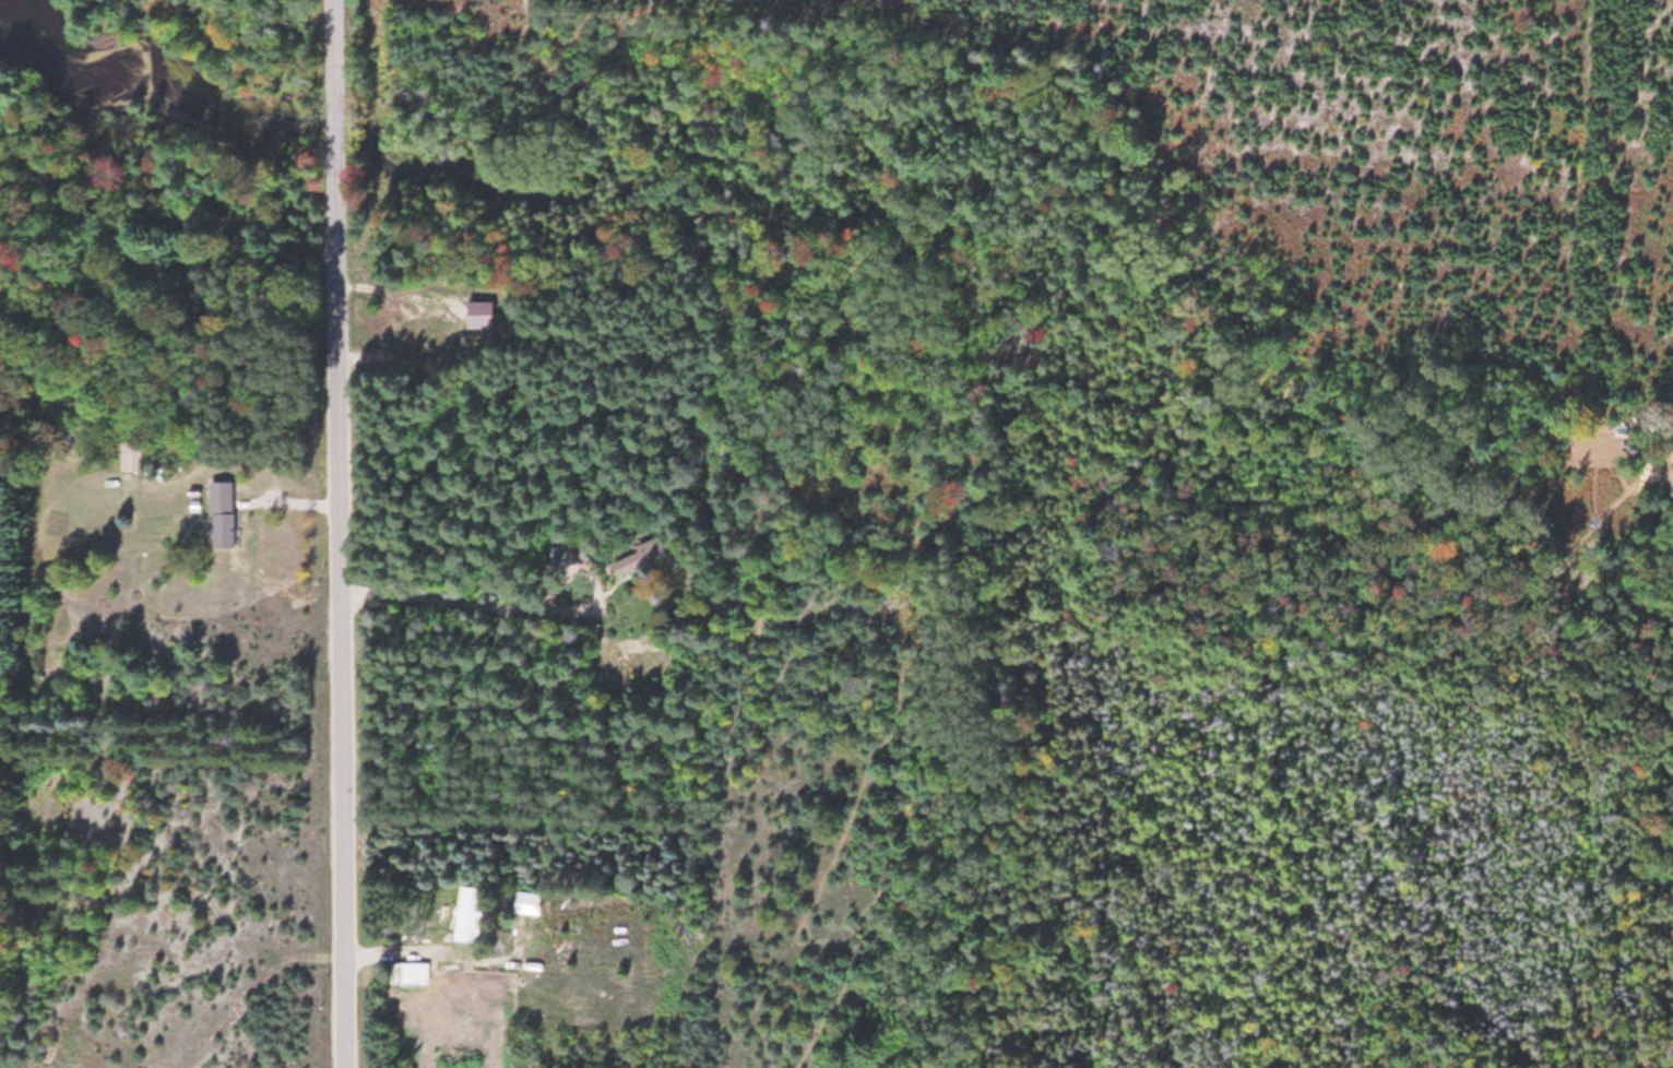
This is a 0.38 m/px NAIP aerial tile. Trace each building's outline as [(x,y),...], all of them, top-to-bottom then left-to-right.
[(476,329),(503,329),(503,300),(476,300),(476,329)] [(149,470),(149,438),(128,438),(128,470),(149,470)] [(241,547),(241,480),(217,480),(217,547),(241,547)] [(677,559),(671,539),(617,555),(623,575),(677,559)] [(553,544),(553,562),(600,562),(600,543),(553,544)] [(491,888),(466,886),(461,941),(486,943),(491,888)] [(434,963),(396,963),(396,983),(434,983),(434,963)]
